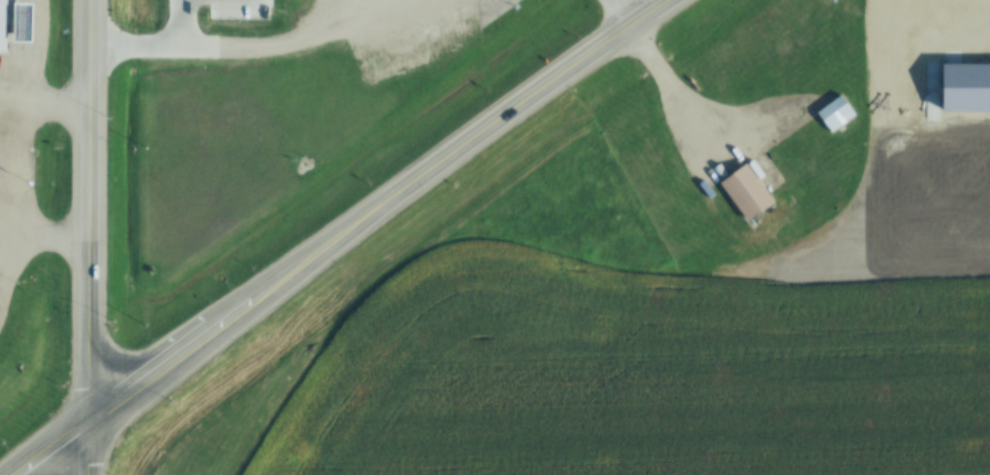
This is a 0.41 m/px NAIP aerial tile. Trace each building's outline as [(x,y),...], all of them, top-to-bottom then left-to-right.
[(8,55),(0,55),(0,0),(9,0),(8,55)] [(18,5),(36,5),(36,43),(17,43),(18,5)] [(819,113),(843,96),(857,116),(833,133),(819,113)] [(722,184),(749,165),(777,205),(750,224),(722,184)]
